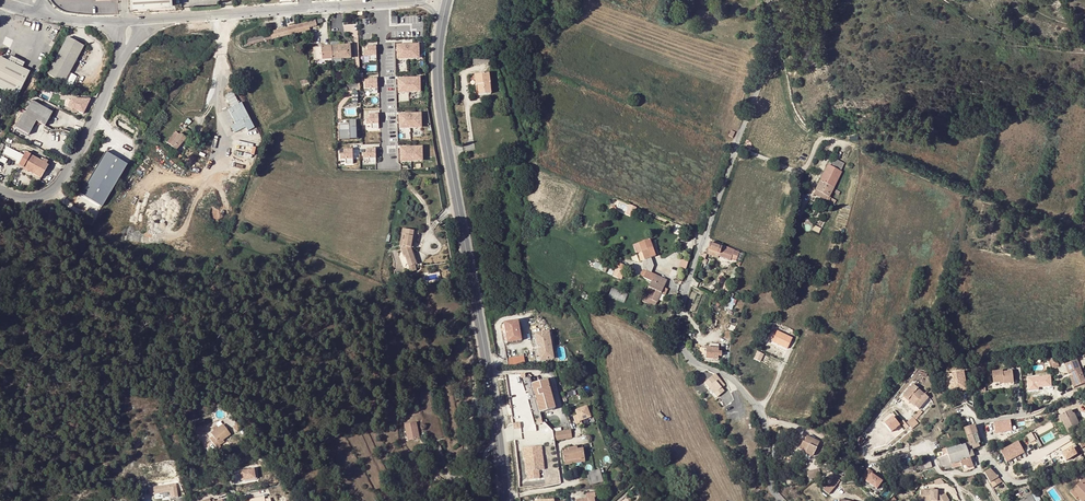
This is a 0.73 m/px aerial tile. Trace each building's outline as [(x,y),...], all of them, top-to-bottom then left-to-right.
[(308,23),(245,39),(247,46),(302,32),(303,35),(310,33),(308,23)] [(63,83),(82,47),(66,38),(47,75),(63,83)] [(418,44),(396,45),(397,55),(401,55),(401,58),(414,58),(414,54),(418,54),(418,44)] [(350,58),(349,46),(339,46),(331,47),(331,59),(341,59),(350,58)] [(375,46),(367,46),(367,50),(363,51),(363,55),(368,55),(369,60),(376,60),(375,46)] [(331,59),(331,47),(315,48),(315,60),(331,59)] [(488,56),(472,58),(473,65),(489,63),(488,56)] [(0,59),(0,88),(18,97),(22,89),(24,86),(30,73),(1,58),(0,59)] [(477,85),(478,95),(490,94),(488,74),(474,75),(475,85),(477,85)] [(419,77),(397,78),(398,88),(402,88),(402,92),(415,91),(415,88),(419,88),(419,77)] [(376,79),(368,79),(368,83),(364,83),(364,88),(369,88),(369,93),(377,93),(376,79)] [(256,127),(244,101),(240,103),(235,91),(227,95),(232,108),(229,109),(236,124),(231,126),(234,133),(247,127),(248,131),(256,127)] [(89,100),(70,100),(67,106),(82,114),(89,100)] [(44,125),(51,113),(31,101),(30,103),(27,102),(24,109),(26,110),(23,114),(22,114),(15,127),(28,135),(33,125),(35,121),(40,123),(44,125)] [(420,113),(399,114),(399,124),(403,124),(403,128),(417,127),(416,124),(421,123),(420,113)] [(378,114),(369,114),(369,119),(365,119),(365,124),(371,123),(371,128),(378,128),(378,114)] [(351,119),(352,139),(359,139),(358,119),(351,119)] [(176,150),(191,132),(185,128),(179,135),(176,132),(167,143),(176,150)] [(340,130),(340,139),(351,139),(351,130),(340,130)] [(43,162),(31,155),(23,151),(21,154),(4,145),(0,151),(0,152),(17,161),(16,163),(24,167),(25,168),(25,169),(28,171),(29,170),(43,177),(49,165),(47,163),(49,161),(45,159),(43,162)] [(421,146),(400,147),(400,157),(404,157),(404,161),(418,160),(417,157),(422,157),(421,146)] [(375,148),(366,148),(366,152),(362,153),(362,157),(368,157),(368,162),(375,162),(375,148)] [(352,149),(343,149),(343,153),(339,153),(339,158),(345,158),(345,163),(352,162),(352,149)] [(126,165),(105,152),(80,194),(101,207),(126,165)] [(830,168),(840,173),(845,165),(834,159),(830,168)] [(841,173),(840,173),(830,168),(827,166),(813,194),(818,197),(827,201),(828,201),(830,198),(829,198),(841,173)] [(626,213),(633,216),(637,207),(631,204),(626,213)] [(677,224),(674,232),(681,234),(683,226),(677,224)] [(409,266),(416,264),(410,247),(411,242),(416,243),(418,232),(403,228),(400,245),(403,256),(405,255),(409,266)] [(832,248),(836,238),(827,235),(823,245),(832,248)] [(635,245),(640,261),(658,256),(652,239),(635,245)] [(721,246),(720,248),(709,243),(706,250),(718,254),(719,253),(727,257),(728,256),(735,259),(737,253),(721,246)] [(679,267),(686,269),(689,261),(682,259),(679,267)] [(595,267),(603,270),(605,265),(596,262),(595,267)] [(610,268),(609,275),(623,278),(626,264),(617,262),(616,269),(610,268)] [(651,282),(650,282),(647,288),(651,289),(647,298),(656,302),(660,293),(663,287),(666,281),(654,275),(651,282)] [(613,287),(609,296),(625,302),(628,293),(613,287)] [(642,301),(654,306),(656,302),(647,298),(651,289),(647,288),(642,301)] [(503,323),(506,340),(520,338),(517,320),(503,323)] [(548,331),(534,333),(536,346),(540,345),(541,348),(536,349),(539,361),(552,359),(548,331)] [(791,339),(776,332),(771,342),(786,349),(791,339)] [(717,352),(717,349),(705,348),(704,360),(717,360),(717,357),(720,357),(720,352),(717,352)] [(762,361),(765,353),(758,351),(755,359),(762,361)] [(522,356),(506,359),(508,367),(524,365),(522,356)] [(1051,360),(1054,368),(1059,365),(1057,358),(1051,360)] [(1065,364),(1069,373),(1072,372),(1073,375),(1077,386),(1084,383),(1084,381),(1081,369),(1084,368),(1083,366),(1084,365),(1084,359),(1078,362),(1077,360),(1065,364)] [(962,389),(959,371),(940,374),(943,393),(962,389)] [(1003,373),(1002,371),(992,372),(993,383),(999,382),(1003,382),(1003,384),(1013,383),(1012,372),(1003,373)] [(708,379),(704,383),(713,394),(727,382),(725,380),(722,383),(714,374),(708,379)] [(711,396),(713,394),(704,383),(708,379),(707,377),(702,382),(702,383),(702,384),(702,385),(708,392),(711,396)] [(547,380),(531,384),(539,413),(554,409),(547,380)] [(911,397),(917,403),(915,406),(919,409),(929,398),(913,384),(904,395),(908,400),(911,397)] [(712,396),(711,396),(708,392),(702,397),(706,401),(712,396)] [(904,395),(902,397),(914,406),(915,406),(917,403),(911,397),(908,400),(904,395)] [(577,416),(573,417),(576,425),(579,423),(579,422),(590,418),(586,407),(575,411),(577,416)] [(923,412),(920,410),(913,417),(917,420),(923,412)] [(1079,423),(1074,413),(1073,414),(1071,410),(1059,416),(1062,422),(1063,421),(1069,434),(1080,428),(1078,424),(1079,423)] [(900,425),(893,417),(885,425),(892,432),(900,425)] [(913,417),(907,422),(912,429),(919,424),(913,417)] [(994,433),(1011,430),(1009,419),(992,422),(994,433)] [(419,438),(416,421),(405,423),(407,440),(419,438)] [(442,436),(440,421),(427,423),(430,437),(433,437),(434,441),(442,439),(441,436),(442,436)] [(230,434),(223,424),(211,433),(215,439),(211,441),(217,450),(221,447),(219,445),(218,443),(223,439),(230,434)] [(979,444),(980,443),(974,425),(964,429),(970,447),(972,446),(979,444)] [(570,429),(561,430),(562,439),(571,437),(570,429)] [(562,439),(561,430),(552,432),(554,440),(562,439)] [(1035,441),(1035,440),(1031,434),(1024,438),(1028,445),(1035,441)] [(818,442),(806,437),(804,443),(801,442),(798,449),(805,452),(804,454),(812,457),(818,442)] [(1018,442),(1000,451),(1006,462),(1024,452),(1018,442)] [(947,450),(946,450),(947,453),(947,454),(952,452),(953,456),(958,455),(960,461),(970,458),(968,451),(965,445),(947,450)] [(539,446),(523,448),(524,458),(525,458),(527,472),(528,472),(529,480),(539,478),(538,470),(544,470),(542,456),(540,456),(539,446)] [(576,446),(567,447),(567,450),(561,451),(562,462),(569,461),(568,460),(578,459),(578,460),(584,459),(582,448),(576,449),(576,446)] [(1057,453),(1062,461),(1073,454),(1068,446),(1057,453)] [(953,456),(952,452),(947,454),(948,456),(944,457),(938,459),(938,461),(940,460),(943,467),(960,461),(958,455),(953,456)] [(970,458),(960,461),(962,467),(963,470),(974,466),(970,458)] [(962,467),(960,461),(943,467),(944,470),(952,468),(952,469),(962,467)] [(925,470),(924,466),(923,462),(919,463),(907,467),(909,472),(917,470),(918,472),(925,470)] [(875,470),(871,466),(864,473),(869,477),(867,479),(877,487),(884,480),(874,471),(875,470)] [(242,471),(244,482),(259,479),(257,468),(242,471)] [(820,468),(807,472),(809,480),(822,476),(820,468)] [(602,482),(599,469),(586,473),(589,485),(602,482)] [(997,487),(997,486),(1001,482),(990,470),(984,474),(993,489),(997,487)] [(832,480),(823,490),(829,494),(840,481),(836,477),(833,481),(832,480)] [(1073,489),(1079,496),(1078,497),(1082,500),(1084,500),(1084,478),(1084,477),(1079,481),(1081,482),(1073,489)] [(150,486),(151,494),(171,493),(172,498),(180,498),(179,484),(150,486)] [(223,487),(214,489),(216,496),(225,494),(223,487)] [(944,494),(940,497),(939,494),(937,494),(937,491),(930,491),(920,492),(920,497),(916,497),(916,500),(949,500),(944,494)] [(575,500),(576,500),(594,500),(594,497),(595,497),(595,492),(586,493),(587,498),(575,500)] [(1032,495),(1034,500),(1041,500),(1039,495),(1037,493),(1032,495)]
